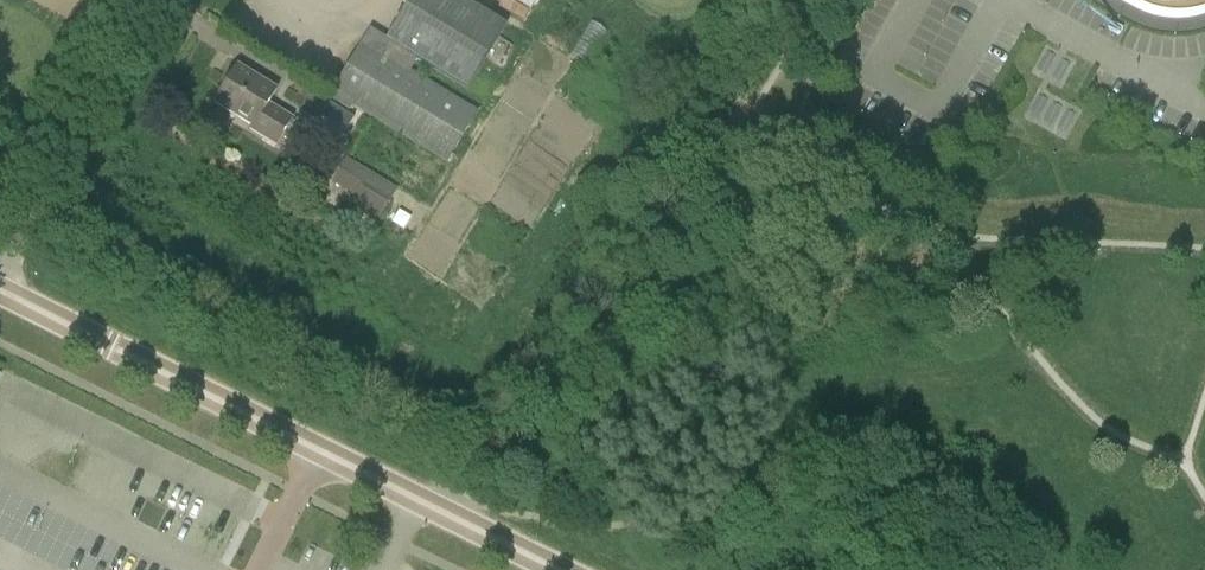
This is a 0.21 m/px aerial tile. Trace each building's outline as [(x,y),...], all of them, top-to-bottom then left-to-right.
[(447,162),(478,111),(410,70),(416,60),(466,90),(506,25),(466,0),(410,0),(387,39),(370,29),(329,97),(350,110),(353,105),(447,162)] [(1142,4),(1144,5),(1146,5),(1148,6),(1150,7),(1153,7),(1156,8),(1159,9),(1161,9),(1165,9),(1167,9),(1171,10),(1176,9),(1179,9),(1183,9),(1189,8),(1191,7),(1196,6),(1198,6),(1201,5),(1204,3),(1204,0),(1134,0),(1142,4)] [(250,130),(276,145),(292,118),(268,103),(277,89),(237,64),(214,103),(252,127),(250,130)] [(344,161),(332,181),(355,195),(353,199),(380,216),(395,192),(344,161)]
